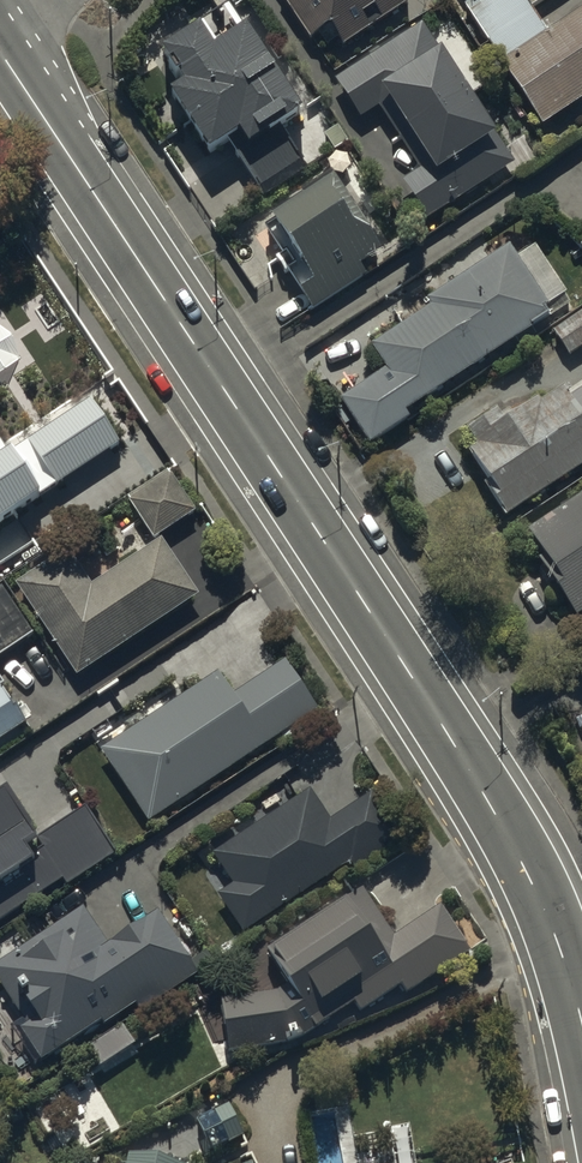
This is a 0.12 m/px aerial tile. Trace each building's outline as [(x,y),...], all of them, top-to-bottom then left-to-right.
[(169,101),(209,161),(228,148),(263,200),(306,172),(279,132),(299,118),(230,15),(237,11),(230,0),(217,0),(211,4),(218,14),(196,29),(200,34),(163,59),(185,91),(169,101)] [(310,43),(330,30),(343,49),(369,32),(362,21),(374,13),(382,24),(408,7),(404,0),(282,0),(310,43)] [(524,0),(472,0),(473,1),(466,6),(505,65),(501,68),(542,128),(581,101),(581,13),(548,36),(524,0)] [(514,168),(421,29),(335,82),(358,119),(387,102),(428,168),(402,184),(425,223),(514,168)] [(380,255),(329,181),(261,226),(292,272),(287,276),(314,315),(366,279),(360,270),(380,255)] [(516,264),(508,251),(429,303),(433,310),(371,350),(386,373),(341,403),(370,446),(410,420),(406,415),(571,307),(535,252),(516,264)] [(553,334),(569,359),(581,350),(581,315),(553,334)] [(506,520),(581,469),(581,395),(569,404),(563,395),(543,409),(538,402),(511,420),(505,410),(468,434),(478,448),(468,454),(495,495),(491,498),(506,520)] [(60,512),(0,421),(0,551),(60,512)] [(66,553),(15,587),(76,680),(198,600),(158,540),(195,515),(170,478),(129,505),(155,544),(89,588),(66,553)] [(527,536),(580,618),(581,617),(581,500),(527,536)] [(0,594),(0,659),(33,637),(3,592),(0,594)] [(221,673),(100,753),(148,826),(316,715),(283,664),(236,695),(221,673)] [(24,731),(0,693),(0,747),(24,731)] [(308,794),(212,856),(219,867),(200,879),(215,902),(217,901),(232,922),(218,931),(231,951),(246,942),(242,936),(350,866),(354,872),(403,841),(373,795),(328,824),(308,794)] [(363,893),(267,955),(286,993),(219,1002),(227,1057),(283,1049),(286,1062),(309,1051),(302,1040),(354,1006),(359,1013),(400,987),(404,995),(470,952),(442,910),(394,941),(363,893)] [(0,966),(0,986),(15,1010),(22,1005),(35,1025),(21,1034),(42,1066),(102,1027),(104,1030),(138,1009),(141,1013),(195,978),(157,918),(106,950),(82,913),(0,966)] [(121,1154),(119,1162),(165,1162),(121,1154)]
